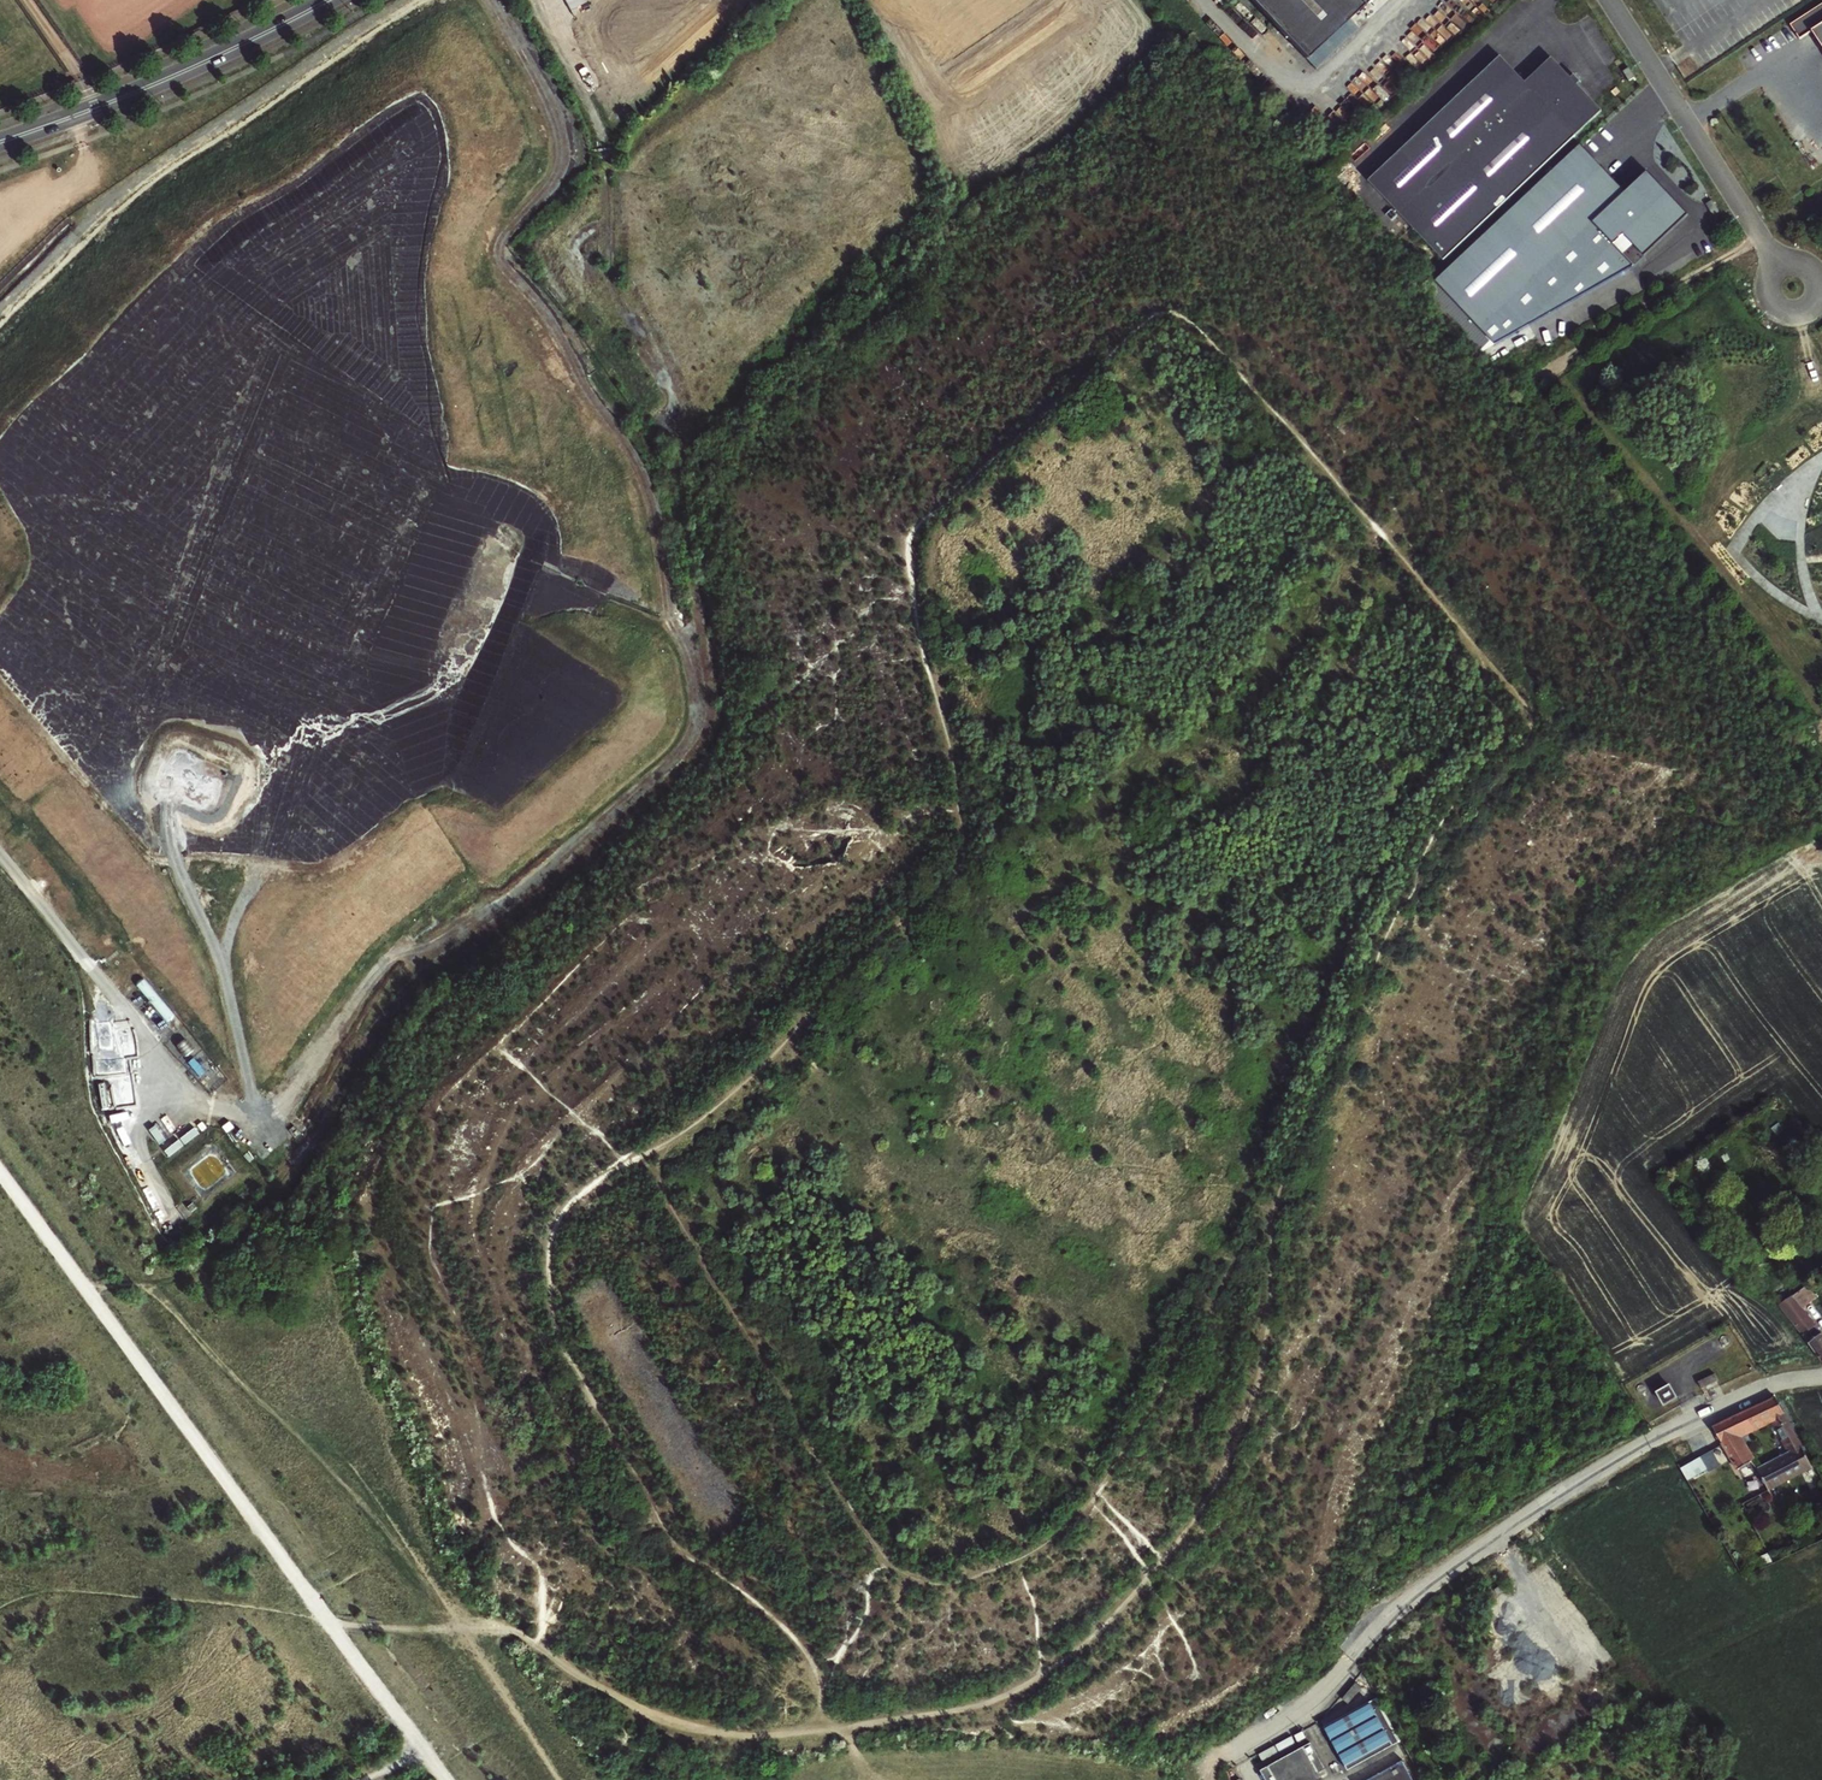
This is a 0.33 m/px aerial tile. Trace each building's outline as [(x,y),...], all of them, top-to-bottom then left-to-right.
[(1305,56),(1347,16),(1364,0),(1253,0),(1305,56)] [(1821,46),(1821,4),(1790,25),(1800,40),(1813,32),(1821,46)] [(1305,56),(1315,67),(1357,27),(1347,16),(1305,56)] [(1396,156),(1368,182),(1442,262),(1603,114),(1578,88),(1581,85),(1575,78),(1569,84),(1564,77),(1566,75),(1553,61),(1525,86),(1502,58),(1396,156)] [(1629,70),(1624,74),(1629,83),(1635,79),(1629,70)] [(64,77),(57,74),(53,84),(60,87),(64,77)] [(1579,148),(1436,286),(1497,349),(1634,270),(1688,218),(1646,174),(1624,195),(1579,148)] [(1717,211),(1710,199),(1703,204),(1711,216),(1717,211)] [(284,1244),(279,1249),(284,1254),(289,1250),(284,1244)] [(1781,1305),(1821,1361),(1821,1333),(1804,1309),(1813,1303),(1810,1298),(1815,1294),(1808,1285),(1781,1305)] [(1662,1396),(1667,1403),(1675,1398),(1671,1391),(1662,1396)] [(1758,1464),(1770,1485),(1811,1461),(1771,1393),(1761,1398),(1790,1446),(1758,1464)] [(1763,1420),(1753,1403),(1740,1410),(1750,1428),(1763,1420)] [(1737,1435),(1744,1431),(1746,1430),(1750,1428),(1740,1410),(1713,1427),(1738,1469),(1743,1467),(1752,1461),(1738,1438),(1737,1435)] [(1684,1466),(1691,1480),(1727,1461),(1720,1447),(1684,1466)] [(1761,1565),(1784,1553),(1767,1519),(1743,1531),(1761,1565)] [(1502,1587),(1506,1592),(1515,1586),(1512,1581),(1502,1587)] [(1443,1653),(1438,1656),(1447,1669),(1464,1658),(1458,1649),(1446,1657),(1443,1653)] [(1439,1662),(1435,1665),(1441,1674),(1445,1671),(1439,1662)] [(1363,1684),(1347,1694),(1356,1707),(1371,1697),(1363,1684)] [(1379,1700),(1331,1724),(1353,1768),(1401,1744),(1379,1700)] [(1318,1772),(1324,1769),(1312,1744),(1262,1771),(1267,1779),(1320,1779),(1322,1779),(1318,1772)] [(1410,1760),(1363,1779),(1418,1779),(1410,1760)]
